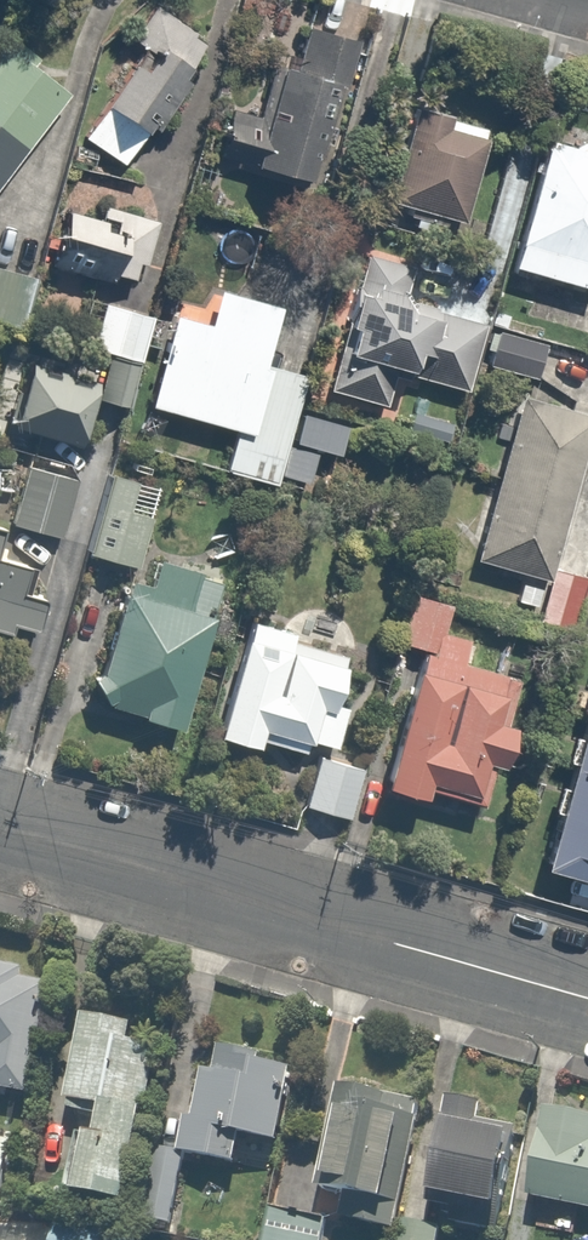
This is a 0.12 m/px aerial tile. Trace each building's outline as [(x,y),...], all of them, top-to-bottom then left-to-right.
[(133,44),(151,58),(82,143),(121,175),(185,96),(220,53),(163,7),(133,44)] [(314,192),(357,43),(305,29),(277,128),(233,116),(219,164),(314,192)] [(12,48),(0,62),(0,191),(75,98),(12,48)] [(495,139),(414,116),(387,208),(468,231),(495,139)] [(551,142),(513,280),(587,301),(587,152),(551,142)] [(138,297),(161,222),(108,207),(102,224),(69,214),(52,271),(138,297)] [(424,274),(365,259),(330,396),(383,410),(391,379),(470,399),(489,328),(446,317),(415,309),(424,274)] [(0,270),(0,351),(13,355),(35,280),(0,270)] [(212,333),(178,323),(150,416),(231,440),(219,478),(274,494),(278,480),(313,491),(323,457),(345,464),(355,429),(301,413),(310,382),(269,370),(285,315),(223,296),(212,333)] [(153,321),(105,309),(93,356),(141,368),(153,321)] [(550,352),(496,334),(487,362),(540,381),(550,352)] [(104,393),(34,373),(28,371),(7,440),(45,451),(49,441),(87,452),(104,393)] [(543,613),(538,631),(572,640),(586,583),(553,574),(587,435),(587,428),(517,410),(477,568),(524,580),(518,607),(543,613)] [(456,423),(405,411),(398,442),(448,454),(456,423)] [(87,478),(27,463),(10,525),(71,541),(87,478)] [(162,490),(104,475),(82,559),(140,574),(162,490)] [(37,653),(48,613),(22,606),(31,574),(0,565),(0,642),(37,653)] [(181,740),(221,590),(155,572),(150,589),(127,582),(91,717),(181,740)] [(400,652),(421,657),(385,801),(430,812),(434,798),(502,815),(521,735),(508,732),(520,683),(464,669),(471,643),(442,636),(449,609),(413,600),(400,652)] [(301,636),(252,622),(216,754),(262,766),(267,747),(318,761),(303,816),(350,829),(367,769),(339,762),(363,676),(295,657),(301,636)] [(543,884),(587,896),(587,719),(543,884)] [(1,1078),(0,1086),(0,1091),(41,1099),(54,1022),(44,1021),(50,987),(36,984),(38,970),(0,964),(0,1077),(1,1078)] [(142,1027),(89,1017),(72,1108),(108,1115),(103,1144),(87,1141),(76,1201),(148,1214),(160,1151),(161,1146),(165,1124),(152,1122),(166,1052),(139,1047),(142,1027)] [(189,1118),(183,1150),(161,1146),(160,1151),(148,1214),(147,1223),(178,1229),(191,1158),(247,1168),(252,1139),(285,1145),(299,1071),(268,1066),(270,1056),(229,1048),(224,1077),(206,1073),(198,1119),(189,1118)] [(405,1219),(425,1119),(415,1117),(418,1104),(344,1089),(323,1192),(358,1199),(353,1223),(402,1233),(405,1219)] [(490,1101),(449,1095),(433,1202),(520,1214),(532,1136),(486,1129),(490,1101)] [(548,1114),(533,1204),(587,1213),(587,1120),(548,1113),(548,1114)] [(0,1136),(0,1198),(12,1200),(21,1139),(0,1136)] [(280,1206),(273,1239),(330,1239),(335,1217),(280,1206)] [(63,1225),(60,1239),(139,1239),(63,1225)]
